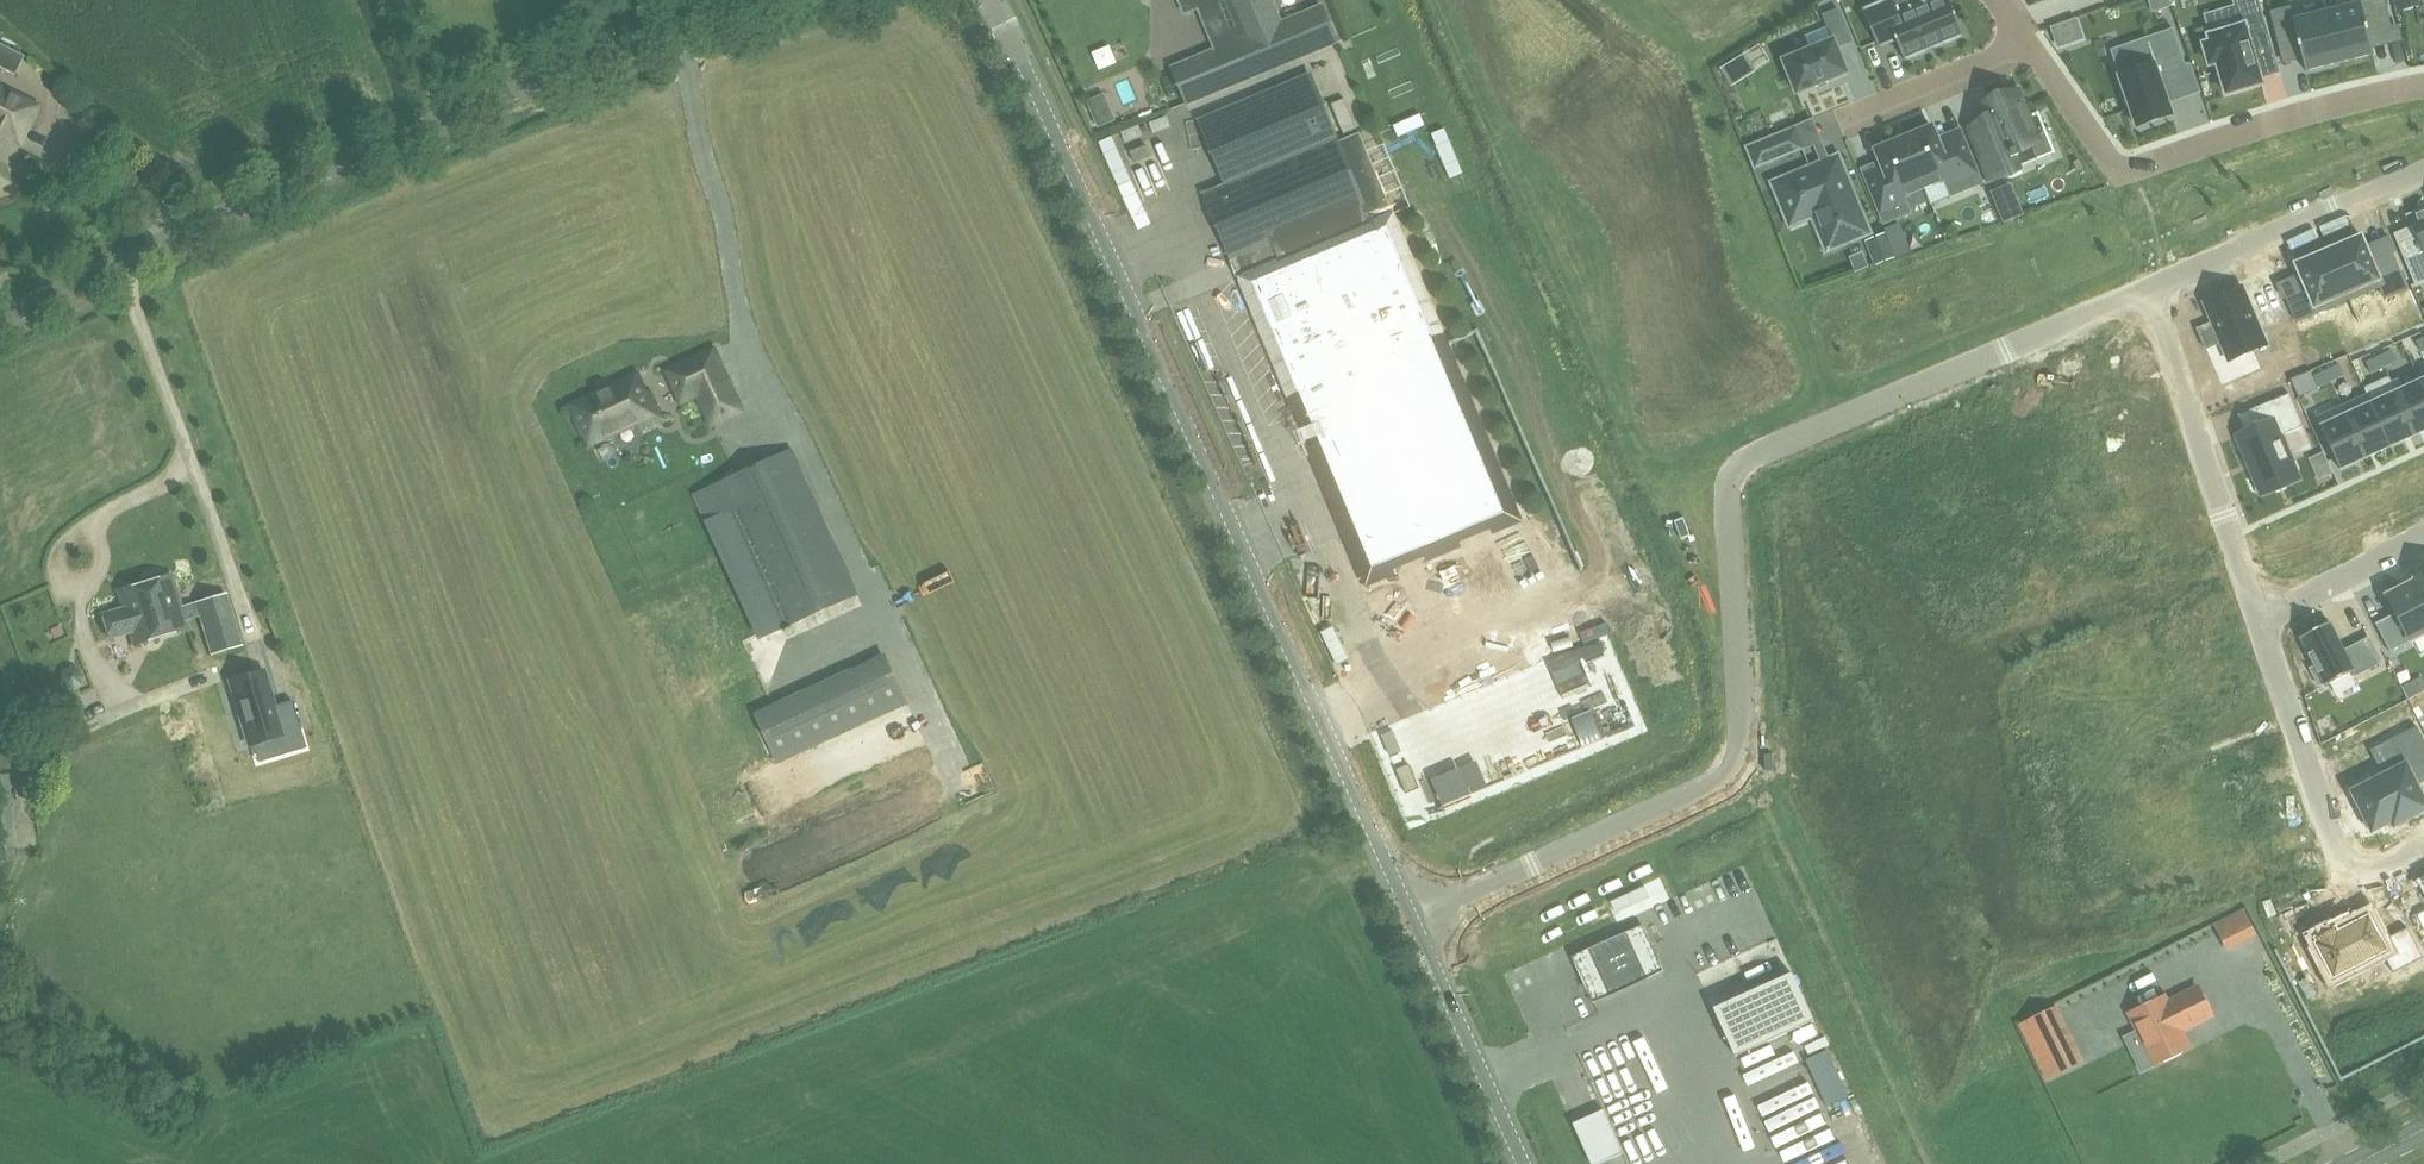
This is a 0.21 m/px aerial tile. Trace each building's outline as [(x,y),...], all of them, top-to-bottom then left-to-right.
[(1246,37),(1173,68),(1187,103),(1337,41),(1322,7),(1282,24),(1272,0),(1231,0),(1246,37)] [(1186,13),(1217,0),(1181,0),(1186,13)] [(1963,34),(1949,0),(1920,0),(1922,6),(1898,16),(1892,0),(1866,11),(1880,45),(1898,37),(1906,58),(1963,34)] [(2170,0),(2149,0),(2153,12),(2172,5),(2170,0)] [(2204,45),(2210,65),(2217,63),(2227,94),(2262,83),(2261,79),(2252,49),(2272,43),(2260,0),(2235,0),(2242,27),(2212,36),(2212,35),(2210,36),(2209,36),(2211,43),(2204,45)] [(2340,63),(2374,54),(2369,34),(2393,28),(2386,0),(2361,0),(2362,4),(2328,12),(2340,63)] [(2306,71),(2340,63),(2328,12),(2294,20),(2291,6),(2271,11),(2279,46),(2299,41),(2306,71)] [(1781,59),(1796,96),(1851,74),(1840,47),(1853,42),(1839,8),(1823,15),(1832,38),(1807,49),(1806,45),(1786,53),(1787,57),(1781,59)] [(2116,65),(2138,127),(2172,115),(2159,77),(2187,67),(2173,26),(2145,35),(2151,53),(2116,65)] [(15,74),(25,56),(0,43),(0,67),(15,74)] [(1732,86),(1757,70),(1746,52),(1721,69),(1732,86)] [(1232,260),(1237,258),(1245,276),(1239,278),(1295,412),(1297,411),(1295,409),(1325,397),(1320,385),(1346,374),(1351,386),(1391,369),(1386,358),(1412,347),(1417,358),(1447,346),(1448,348),(1449,348),(1359,133),(1338,142),(1309,74),(1200,120),(1226,185),(1204,194),(1232,260)] [(20,141),(37,107),(0,89),(0,184),(8,182),(0,160),(4,159),(14,139),(20,141)] [(1991,132),(1974,139),(1991,179),(2018,167),(2055,152),(2049,136),(2039,112),(2028,117),(2018,92),(1980,107),(1986,122),(1991,132)] [(1344,135),(1357,129),(1344,99),(1331,104),(1344,135)] [(1904,136),(1926,190),(1946,182),(1952,197),(1984,183),(1963,132),(1941,141),(1934,124),(1904,136)] [(1804,150),(1794,126),(1745,146),(1754,170),(1804,150)] [(1906,199),(1926,190),(1904,136),(1874,148),(1881,166),(1863,173),(1885,225),(1912,213),(1906,199)] [(1871,234),(1839,155),(1772,183),(1790,228),(1813,218),(1827,252),(1871,234)] [(2016,214),(2008,192),(1995,197),(2003,219),(2016,214)] [(2400,245),(2417,284),(2423,281),(2423,209),(2410,215),(2419,237),(2400,245)] [(1886,231),(1889,239),(1904,233),(1901,225),(1886,231)] [(1895,256),(1886,235),(1869,241),(1878,263),(1895,256)] [(2361,236),(2328,250),(2349,299),(2379,286),(2384,297),(2406,287),(2391,251),(2371,259),(2361,236)] [(2304,287),(2285,296),(2295,321),(2349,299),(2328,250),(2294,264),(2304,287)] [(2267,345),(2242,287),(2204,303),(2213,323),(2198,329),(2206,349),(2221,343),(2229,361),(2267,345)] [(2392,351),(2379,357),(2384,368),(2397,362),(2392,351)] [(713,355),(673,373),(685,397),(700,390),(714,420),(739,409),(713,355)] [(2379,357),(2366,363),(2371,374),(2384,368),(2379,357)] [(2339,365),(2326,371),(2331,382),(2344,376),(2339,365)] [(2326,371),(2313,377),(2318,388),(2331,382),(2326,371)] [(2389,399),(2373,407),(2391,446),(2415,434),(2398,395),(2392,382),(2390,378),(2381,382),(2389,399)] [(2392,382),(2398,395),(2415,434),(2423,430),(2423,388),(2422,384),(2421,385),(2406,391),(2400,378),(2392,382)] [(628,387),(580,409),(584,415),(580,417),(589,432),(590,431),(594,439),(613,429),(610,422),(633,411),(640,426),(659,416),(648,393),(643,395),(636,380),(626,385),(628,387)] [(2367,393),(2342,405),(2366,457),(2391,446),(2373,407),(2367,393)] [(2246,433),(2238,436),(2262,494),(2299,478),(2291,458),(2312,449),(2303,427),(2304,427),(2290,394),(2256,408),(2263,426),(2246,433)] [(2342,405),(2315,417),(2339,469),(2366,457),(2342,405)] [(721,485),(697,496),(718,543),(760,634),(761,637),(857,593),(792,452),(721,485)] [(2334,476),(2326,457),(2313,463),(2321,482),(2334,476)] [(124,606),(104,612),(112,639),(132,633),(136,645),(190,629),(174,574),(120,590),(124,606)] [(2416,579),(2417,580),(2423,594),(2423,574),(2416,579)] [(2376,624),(2391,652),(2423,635),(2423,594),(2417,580),(2387,595),(2396,613),(2376,624)] [(2330,622),(2301,638),(2315,666),(2310,669),(2319,687),(2324,684),(2326,687),(2355,672),(2357,676),(2382,663),(2369,638),(2345,651),(2330,622)] [(890,660),(759,721),(779,767),(912,707),(890,660)] [(247,743),(252,742),(300,728),(292,700),(273,706),(263,672),(229,682),(247,743)] [(2422,677),(2404,687),(2410,699),(2423,692),(2423,681),(2422,677)] [(13,744),(8,695),(0,696),(0,745),(13,744)] [(2355,793),(2363,808),(2358,810),(2367,828),(2371,825),(2373,830),(2393,820),(2395,824),(2423,809),(2423,803),(2412,780),(2423,775),(2423,740),(2417,726),(2399,735),(2407,752),(2398,757),(2404,768),(2355,793)] [(10,769),(8,754),(0,755),(0,770),(10,769)] [(0,776),(0,850),(7,850),(17,849),(10,775),(0,776)] [(2413,907),(2423,929),(2423,902),(2413,907)] [(2394,974),(2423,959),(2408,929),(2381,943),(2369,919),(2338,935),(2336,931),(2318,940),(2320,945),(2318,946),(2335,977),(2383,952),(2394,974)] [(1643,925),(1573,957),(1594,1003),(1664,971),(1643,925)] [(1736,1056),(1814,1021),(1793,973),(1714,1008),(1736,1056)] [(2183,1032),(2213,1017),(2198,987),(2168,1002),(2166,997),(2131,1014),(2155,1064),(2190,1047),(2183,1032)] [(2053,1003),(2018,1020),(2050,1085),(2084,1068),(2053,1003)] [(1808,1028),(1814,1043),(1838,1034),(1832,1019),(1808,1028)] [(1775,1048),(1780,1059),(1801,1049),(1796,1038),(1775,1048)] [(1688,1117),(1671,1126),(1680,1144),(1698,1136),(1688,1117)] [(1610,1148),(1619,1143),(1608,1120),(1599,1124),(1610,1148)]
